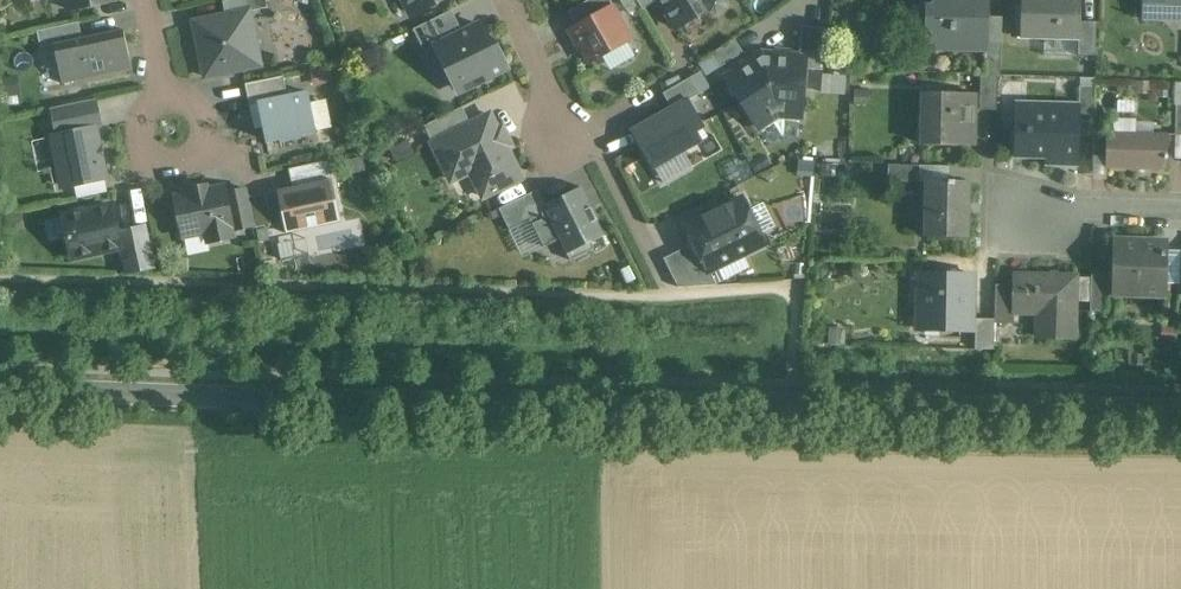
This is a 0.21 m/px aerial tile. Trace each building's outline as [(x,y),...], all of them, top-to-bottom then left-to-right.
[(113,0),(67,0),(69,10),(113,1),(113,0)] [(225,11),(225,12),(226,15),(249,11),(268,8),(266,0),(231,0),(223,2),(225,11)] [(452,11),(471,2),(470,0),(399,0),(414,29),(452,11)] [(577,29),(612,12),(606,0),(600,0),(570,15),(577,29)] [(678,39),(722,18),(713,0),(658,0),(678,39)] [(932,47),(984,48),(985,48),(986,41),(986,18),(987,0),(933,0),(932,47)] [(1021,38),(1078,39),(1080,39),(1080,22),(1080,0),(1022,0),(1021,38)] [(1142,19),(1180,20),(1180,0),(1142,0),(1142,19)] [(260,66),(259,57),(249,11),(194,22),(206,77),(260,66)] [(414,29),(418,38),(425,52),(435,47),(435,46),(462,33),(462,31),(452,11),(414,29)] [(587,71),(631,50),(612,12),(577,29),(568,33),(587,71)] [(986,18),(986,41),(1001,41),(1002,18),(986,18)] [(1097,22),(1080,22),(1080,39),(1078,39),(1077,55),(1096,56),(1097,22)] [(79,23),(51,28),(37,31),(41,47),(82,38),(79,23)] [(492,51),(483,32),(479,25),(435,46),(450,75),(455,73),(464,90),(508,69),(498,48),(492,51)] [(132,69),(125,35),(123,30),(54,45),(62,83),(132,69)] [(984,75),(998,75),(1001,75),(1001,41),(986,41),(985,48),(984,48),(984,75)] [(710,61),(719,74),(741,59),(732,46),(710,61)] [(762,136),(780,124),(807,125),(811,53),(765,51),(724,80),(762,136)] [(671,104),(710,85),(703,72),(665,90),(671,104)] [(984,75),(981,75),(980,110),(997,110),(998,75),(984,75)] [(259,103),(280,98),(281,98),(288,96),(283,76),(245,84),(250,105),(259,104),(259,103)] [(1095,86),(1080,86),(1079,104),(1081,104),(1080,121),(1094,121),(1095,86)] [(974,93),(926,92),(925,145),(973,146),(974,93)] [(308,93),(284,98),(283,98),(259,103),(267,141),(283,138),(284,140),(296,137),(300,137),(300,134),(316,131),(308,93)] [(59,136),(100,127),(94,100),(53,108),(59,136)] [(1079,104),(1027,103),(1026,131),(1014,131),(1013,157),(1046,158),(1046,165),(1079,166),(1080,121),(1081,104),(1079,104)] [(433,143),(447,136),(448,136),(471,124),(462,107),(425,126),(433,143)] [(704,138),(687,107),(630,137),(654,183),(700,158),(693,144),(704,138)] [(521,178),(514,164),(505,146),(507,145),(506,142),(499,129),(497,130),(490,115),(433,143),(447,171),(458,165),(469,169),(483,197),(521,178)] [(1167,135),(1136,134),(1136,124),(1134,120),(1116,120),(1114,123),(1114,133),(1108,133),(1107,168),(1166,169),(1166,159),(1168,159),(1168,155),(1166,155),(1167,135)] [(94,128),(59,136),(54,137),(64,187),(104,178),(104,177),(94,128)] [(291,169),(294,181),(333,171),(330,159),(291,169)] [(357,171),(356,164),(356,163),(355,160),(344,163),(347,173),(357,171)] [(920,166),(889,165),(889,182),(920,182),(920,166)] [(332,179),(306,185),(305,185),(277,191),(286,233),(341,222),(332,179)] [(949,181),(929,181),(928,236),(967,237),(968,181),(954,181),(955,180),(950,180),(949,181)] [(233,237),(227,207),(223,187),(208,190),(207,190),(206,187),(204,187),(192,190),(191,190),(192,193),(192,194),(176,197),(184,237),(206,233),(208,242),(233,237)] [(232,229),(233,229),(255,225),(248,190),(225,195),(232,229)] [(571,263),(608,247),(586,195),(549,211),(551,216),(571,263)] [(509,234),(551,216),(549,211),(542,196),(500,214),(509,234)] [(693,249),(709,281),(768,251),(744,205),(685,235),(693,249)] [(112,206),(94,210),(64,216),(73,257),(121,247),(112,206)] [(154,268),(153,262),(145,227),(118,233),(127,274),(154,268)] [(1167,243),(1115,241),(1113,294),(1165,296),(1167,243)] [(684,294),(709,281),(693,249),(667,262),(684,294)] [(971,274),(923,272),(921,331),(969,332),(971,274)] [(1076,277),(1014,275),(1014,285),(1013,314),(1014,314),(1037,314),(1036,337),(1074,338),(1076,277)] [(1108,277),(1091,276),(1090,312),(1108,312),(1108,277)] [(1014,285),(996,285),(995,319),(995,323),(1014,324),(1014,314),(1013,314),(1014,285)] [(995,319),(975,318),(975,349),(994,350),(995,323),(995,319)]
